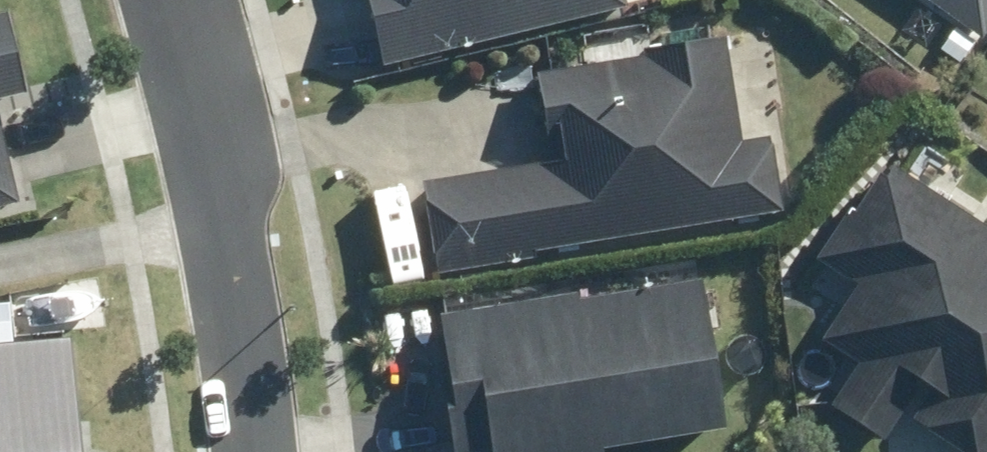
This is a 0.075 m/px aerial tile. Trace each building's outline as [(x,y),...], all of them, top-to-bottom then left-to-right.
[(625,3),(624,0),(372,0),(387,61),(625,3)] [(950,26),(938,43),(964,61),(986,29),(986,0),(914,0),(950,26)] [(4,9),(0,10),(0,101),(26,95),(4,9)] [(418,173),(434,262),(784,202),(772,133),(740,139),(722,33),(537,65),(552,150),(418,173)] [(16,195),(0,135),(0,199),(16,195)] [(890,163),(882,158),(820,255),(848,274),(816,324),(851,347),(818,397),(878,436),(913,382),(933,395),(916,420),(966,451),(986,451),(986,225),(890,163)] [(456,451),(611,451),(609,440),(725,424),(704,271),(436,308),(456,451)] [(70,354),(0,360),(0,451),(77,451),(70,354)]
